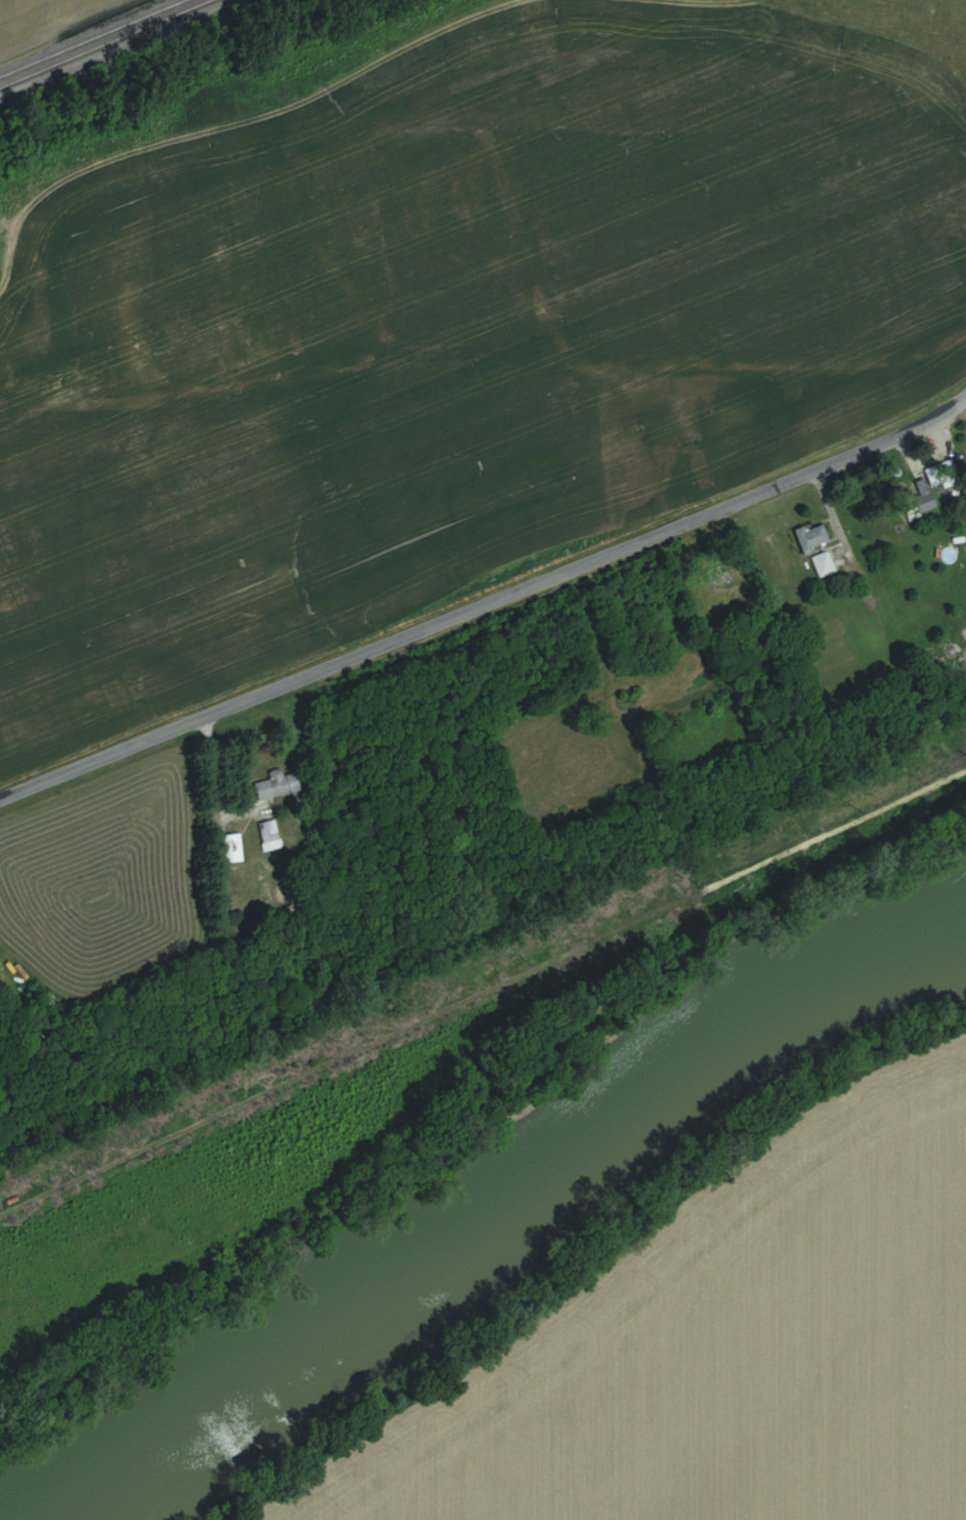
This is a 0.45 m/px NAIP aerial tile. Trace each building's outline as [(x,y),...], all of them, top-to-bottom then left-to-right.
[(930,484),(947,483),(946,473),(958,473),(957,464),(929,465),(930,484)] [(834,541),(825,521),(797,534),(806,554),(834,541)] [(816,558),(823,576),(838,571),(831,552),(816,558)] [(300,790),(296,771),(284,774),(282,767),(268,770),(270,778),(256,781),(259,799),(300,790)] [(258,823),(266,852),(284,847),(276,819),(258,823)] [(230,863),(246,860),(241,833),(225,835),(230,863)]
